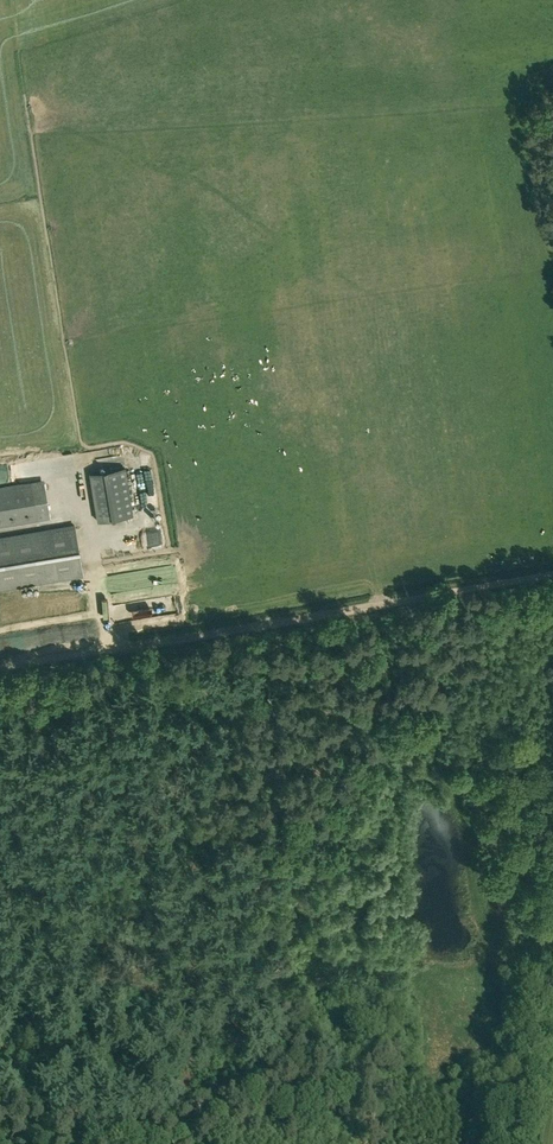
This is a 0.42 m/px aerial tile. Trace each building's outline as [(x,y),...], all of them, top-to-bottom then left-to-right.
[(89,474),(98,521),(133,515),(125,467),(89,474)] [(44,479),(0,487),(0,527),(51,518),(44,479)] [(84,575),(75,525),(0,538),(0,589),(84,575)] [(146,534),(147,545),(160,544),(159,533),(146,534)] [(175,583),(184,582),(182,569),(173,570),(175,583)] [(127,598),(134,585),(127,580),(123,587),(122,586),(118,593),(127,598)]
